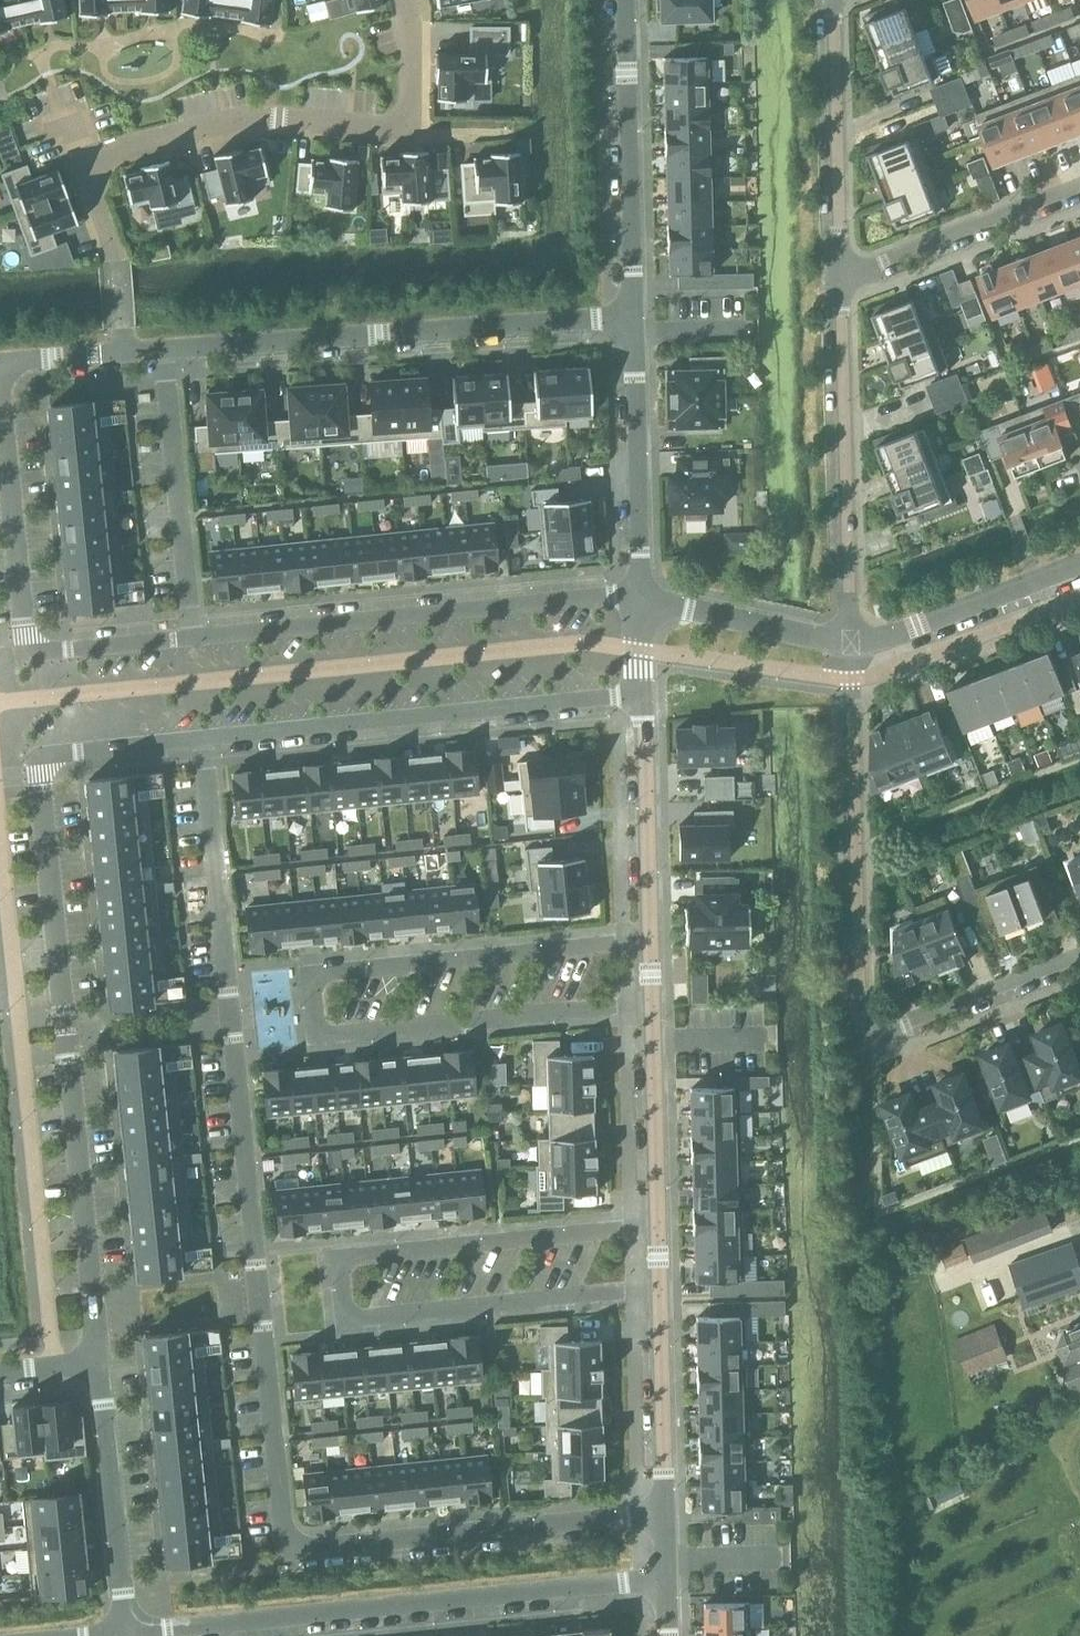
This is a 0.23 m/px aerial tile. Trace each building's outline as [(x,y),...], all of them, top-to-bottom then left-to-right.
[(9,31),(8,29),(7,29),(6,28),(23,24),(18,0),(0,0),(0,33),(9,31)] [(23,24),(40,20),(41,21),(39,22),(40,23),(68,17),(68,15),(67,15),(63,0),(18,0),(23,24)] [(80,14),(79,14),(79,16),(109,14),(109,13),(107,13),(107,11),(124,10),(124,0),(80,0),(80,14)] [(124,10),(141,10),(142,11),(140,11),(140,13),(170,12),(170,10),(168,10),(168,0),(124,0),(124,10)] [(182,11),(181,11),(181,13),(210,17),(210,15),(209,15),(209,14),(226,16),(228,0),(184,0),(182,11)] [(226,16),(243,18),(243,20),(241,20),(241,21),(270,25),(271,23),(269,23),(270,14),(282,16),(281,0),(228,0),(226,16)] [(357,10),(355,10),(356,12),(383,4),(384,4),(384,2),(382,2),(382,0),(354,0),(357,10)] [(662,20),(710,19),(710,0),(657,0),(657,10),(662,10),(662,20)] [(959,17),(967,13),(962,0),(952,0),(959,17)] [(979,19),(1002,11),(998,0),(972,0),(979,19)] [(1002,11),(1025,2),(1024,0),(998,0),(1002,11)] [(875,48),(916,33),(906,8),(888,15),(886,9),(863,17),(875,48)] [(1067,9),(1055,14),(1059,23),(1071,19),(1067,9)] [(973,30),(967,13),(959,17),(965,33),(973,30)] [(1046,28),(1059,23),(1055,14),(1042,19),(1046,28)] [(1023,26),(1010,31),(1014,41),(1026,36),(1023,26)] [(484,82),(486,82),(486,54),(508,54),(508,27),(471,27),(471,54),(437,54),(437,52),(435,52),(435,82),(437,82),(437,80),(439,80),(439,98),(437,98),(437,100),(455,100),(455,105),(471,105),(471,100),(474,100),(474,81),(484,81),(484,82)] [(1001,45),(1014,41),(1010,31),(998,36),(1001,45)] [(884,71),(884,72),(925,56),(916,33),(875,48),(881,64),(884,63),(887,70),(884,71)] [(1048,36),(1035,41),(1038,51),(1052,45),(1048,36)] [(1023,46),(1026,55),(1038,51),(1035,41),(1023,46)] [(733,54),(733,43),(720,44),(720,55),(733,54)] [(994,57),(989,58),(993,68),(1014,60),(1011,50),(994,57)] [(925,56),(884,72),(890,88),(893,87),(896,95),(934,81),(925,56)] [(712,82),(711,57),(664,58),(664,83),(712,82)] [(961,74),(965,84),(982,78),(978,68),(961,74)] [(1052,86),(1071,138),(1079,134),(1079,86),(1076,77),(1052,86)] [(966,92),(961,79),(932,90),(937,103),(966,92)] [(664,83),(665,107),(707,106),(707,107),(713,107),(712,82),(664,83)] [(1027,96),(1047,147),(1071,138),(1052,86),(1027,96)] [(942,116),(971,105),(966,92),(937,103),(942,116)] [(1027,96),(1002,105),(1022,157),(1047,147),(1027,96)] [(977,115),(997,166),(1022,157),(1002,105),(977,115)] [(665,107),(666,130),(666,131),(708,130),(707,107),(707,106),(665,107)] [(942,116),(934,119),(939,131),(947,128),(942,116)] [(665,156),(666,156),(666,155),(708,154),(708,153),(708,130),(666,131),(666,130),(664,130),(665,156)] [(867,149),(879,180),(928,161),(918,137),(892,147),(889,141),(867,149)] [(530,138),(529,138),(520,139),(516,139),(516,149),(523,148),(524,152),(530,152),(530,138)] [(225,205),(254,198),(254,196),(252,196),(250,187),(269,182),(260,146),(258,147),(259,148),(241,152),(241,151),(243,151),(242,149),(213,156),(214,158),(215,157),(218,169),(203,172),(209,198),(224,195),(226,203),(225,203),(225,205)] [(380,156),(383,193),(402,192),(403,201),(402,201),(402,203),(450,200),(448,168),(428,169),(426,152),(428,152),(428,150),(398,153),(398,154),(400,154),(400,156),(382,157),(382,156),(380,156)] [(714,152),(708,153),(708,154),(666,155),(666,156),(667,179),(714,177),(714,152)] [(474,163),(461,164),(464,202),(495,200),(495,202),(494,202),(494,204),(523,202),(523,200),(522,200),(518,155),(520,154),(520,153),(490,155),(490,156),(492,156),(492,158),(475,159),(475,157),(473,158),(474,163)] [(984,157),(968,163),(971,172),(988,165),(984,157)] [(298,163),(296,191),(302,192),(308,192),(309,192),(308,193),(310,193),(310,192),(311,192),(325,193),(327,193),(326,205),(324,205),(324,207),(354,209),(354,207),(352,207),(356,162),(358,162),(358,160),(333,158),(328,158),(328,160),(330,160),(329,161),(313,160),(313,158),(311,158),(311,164),(298,163)] [(125,173),(123,174),(131,206),(150,201),(151,206),(150,206),(150,208),(177,202),(178,206),(194,202),(187,176),(172,180),(168,163),(169,163),(169,161),(140,168),(141,170),(142,169),(142,171),(125,175),(125,173)] [(937,185),(928,161),(879,180),(885,196),(887,195),(890,202),(887,203),(888,204),(937,185)] [(16,215),(68,196),(58,168),(56,169),(57,170),(32,179),(27,164),(1,174),(16,215)] [(991,174),(988,165),(971,172),(974,180),(991,174)] [(667,179),(668,203),(710,201),(710,202),(715,202),(714,177),(667,179)] [(946,209),(937,185),(888,204),(894,219),(896,218),(900,227),(946,209)] [(78,223),(68,196),(16,215),(31,255),(57,246),(51,231),(76,222),(76,224),(78,223)] [(710,225),(710,202),(710,201),(668,203),(668,225),(668,226),(710,225)] [(711,249),(710,225),(668,226),(668,225),(667,225),(667,252),(669,251),(669,250),(711,249)] [(370,242),(373,242),(386,241),(385,229),(370,230),(370,242)] [(1071,241),(1079,266),(1079,237),(1071,241)] [(1048,249),(1064,291),(1079,285),(1079,266),(1071,241),(1048,249)] [(66,243),(57,246),(64,266),(74,266),(66,243)] [(688,275),(697,275),(706,274),(712,274),(711,249),(669,250),(669,251),(669,275),(678,275),(688,275)] [(1064,291),(1048,249),(1026,258),(1042,300),(1064,291)] [(1026,258),(1003,267),(1019,308),(1042,300),(1026,258)] [(980,275),(996,317),(1019,308),(1003,267),(980,275)] [(734,288),(744,288),(743,273),(734,274),(734,288)] [(753,273),(743,273),(744,288),(753,288),(753,273)] [(697,289),(706,289),(706,274),(697,275),(697,289)] [(706,289),(716,289),(716,274),(712,274),(706,274),(706,289)] [(716,289),(725,288),(725,274),(716,274),(716,289)] [(725,274),(725,288),(734,288),(734,274),(725,274)] [(679,289),(688,289),(688,275),(678,275),(679,289)] [(697,275),(688,275),(688,289),(697,289),(697,275)] [(964,296),(976,291),(971,279),(959,283),(964,296)] [(961,302),(964,311),(981,305),(978,296),(961,302)] [(905,332),(931,322),(922,297),(896,307),(893,301),(871,309),(883,340),(905,332)] [(981,305),(964,311),(968,319),(984,313),(981,305)] [(891,363),(892,364),(914,355),(940,345),(931,322),(905,332),(883,340),(889,356),(891,355),(894,362),(891,363)] [(1065,344),(1079,339),(1079,333),(1078,328),(1062,335),(1065,344)] [(1050,339),(1034,346),(1037,355),(1054,349),(1050,339)] [(914,355),(892,364),(897,380),(900,379),(903,387),(950,370),(940,345),(914,355)] [(1037,355),(1034,346),(1021,350),(1017,352),(1021,361),(1037,355)] [(667,399),(722,397),(721,372),(725,372),(725,356),(699,357),(699,370),(666,371),(667,399)] [(1035,376),(1051,370),(1048,363),(1032,369),(1035,376)] [(561,368),(565,426),(566,426),(566,420),(592,418),(589,366),(561,368)] [(522,402),(524,429),(565,426),(561,368),(533,370),(536,401),(522,402)] [(524,429),(522,402),(509,403),(507,372),(479,374),(484,432),(524,429)] [(443,437),(442,437),(443,444),(460,442),(459,428),(482,426),(482,432),(484,432),(479,374),(452,376),(454,407),(441,408),(443,435),(443,437)] [(962,388),(957,375),(928,386),(933,399),(962,388)] [(398,380),(402,440),(442,437),(443,437),(443,435),(441,408),(427,409),(425,378),(398,380)] [(361,443),(402,440),(398,380),(370,382),(372,413),(359,414),(361,443)] [(361,443),(359,414),(346,415),(343,384),(316,386),(320,446),(361,443)] [(989,389),(993,404),(1008,400),(1004,385),(989,389)] [(279,449),(320,446),(316,386),(288,388),(290,419),(277,420),(279,449)] [(967,401),(962,388),(933,399),(938,412),(967,401)] [(279,449),(277,420),(264,421),(262,390),(234,392),(239,452),(279,449)] [(197,455),(239,452),(234,392),(207,394),(209,425),(195,426),(197,455)] [(1064,399),(1075,428),(1079,427),(1079,393),(1064,399)] [(722,398),(722,397),(667,399),(668,427),(686,426),(687,432),(720,432),(720,425),(723,425),(722,410),(736,409),(736,397),(722,398)] [(144,586),(143,579),(125,581),(121,535),(119,513),(114,469),(109,424),(127,422),(125,398),(50,406),(71,611),(145,603),(144,586)] [(1075,428),(1064,399),(1023,415),(1043,467),(1069,457),(1063,443),(1065,442),(1062,434),(1075,428)] [(1017,477),(1043,467),(1023,415),(981,431),(992,460),(1006,455),(1009,464),(1012,463),(1017,477)] [(886,471),(935,453),(926,428),(899,438),(897,432),(874,441),(886,471)] [(895,494),(895,495),(917,487),(944,476),(935,453),(886,471),(892,487),(895,486),(897,493),(895,494)] [(967,468),(983,461),(980,453),(963,459),(967,468)] [(696,459),(696,476),(669,477),(670,511),(685,510),(685,519),(706,518),(705,510),(720,509),(720,493),(725,493),(724,476),(730,476),(729,458),(696,459)] [(967,468),(970,476),(987,470),(983,461),(967,468)] [(515,477),(527,476),(526,463),(514,464),(515,477)] [(568,466),(568,468),(569,480),(581,479),(580,465),(568,466)] [(445,466),(430,467),(431,478),(446,477),(445,466)] [(555,469),(556,481),(569,480),(568,468),(555,469)] [(917,487),(895,495),(901,511),(903,510),(907,518),(925,511),(928,518),(958,506),(955,498),(953,499),(944,476),(917,487)] [(363,491),(362,477),(347,478),(348,492),(363,491)] [(559,501),(557,487),(531,490),(533,506),(538,505),(541,531),(592,526),(589,498),(559,501)] [(478,489),(464,491),(465,500),(478,498),(478,489)] [(465,500),(464,491),(451,492),(452,501),(465,500)] [(430,494),(417,495),(417,505),(431,503),(430,494)] [(417,505),(417,495),(403,497),(404,506),(417,505)] [(195,500),(196,509),(206,508),(205,499),(195,500)] [(384,499),(370,500),(371,509),(385,508),(384,499)] [(371,509),(370,500),(357,502),(358,511),(371,509)] [(339,503),(325,505),(326,514),(340,512),(339,503)] [(326,514),(325,505),(312,506),(313,515),(326,514)] [(293,508),(279,510),(280,519),(293,517),(293,508)] [(280,519),(279,510),(266,511),(267,520),(280,519)] [(245,513),(232,514),(233,523),(246,522),(245,513)] [(233,523),(232,514),(219,515),(220,524),(233,523)] [(497,567),(492,523),(468,526),(472,569),(471,569),(471,570),(497,567),(496,567),(497,567)] [(444,528),(448,571),(471,569),(472,569),(468,526),(444,528)] [(595,553),(592,526),(541,531),(543,558),(595,553)] [(518,538),(517,527),(504,529),(505,539),(518,538)] [(420,530),(425,574),(448,571),(444,528),(420,530)] [(420,530),(396,533),(401,576),(400,576),(400,577),(425,575),(425,574),(420,530)] [(374,535),(378,579),(400,576),(401,576),(396,533),(374,535)] [(351,537),(356,581),(378,579),(374,535),(351,537)] [(329,540),(333,583),(356,581),(351,537),(329,540)] [(307,542),(311,585),(312,585),(333,583),(329,540),(307,542)] [(307,542),(283,544),(287,588),(286,588),(286,589),(312,586),(312,585),(311,585),(307,542)] [(259,547),(263,590),(286,588),(287,588),(283,544),(259,547)] [(235,549),(240,593),(241,593),(263,590),(259,547),(235,549)] [(235,549),(210,552),(215,595),(215,596),(241,593),(240,593),(235,549)] [(1050,651),(1024,661),(1040,703),(1066,693),(1050,651)] [(1040,703),(1024,661),(1000,670),(1016,712),(1040,703)] [(1070,669),(1059,673),(1067,694),(1078,690),(1070,669)] [(1000,670),(975,680),(991,722),(1016,712),(1000,670)] [(991,722),(975,680),(949,690),(965,732),(991,722)] [(935,710),(903,722),(923,773),(955,761),(935,710)] [(873,792),(923,773),(903,722),(872,734),(873,792)] [(714,724),(694,724),(694,728),(676,729),(677,763),(733,762),(732,727),(714,728),(714,724)] [(1063,758),(1075,754),(1071,743),(1059,747),(1063,758)] [(447,753),(448,753),(452,796),(477,794),(473,750),(472,750),(472,749),(447,752),(447,753)] [(1048,750),(1035,755),(1040,766),(1053,761),(1048,750)] [(447,753),(424,755),(429,798),(452,796),(448,753),(447,753)] [(429,798),(424,755),(401,757),(400,757),(405,801),(429,798)] [(521,790),(581,784),(582,784),(579,755),(528,760),(517,762),(519,779),(502,781),(500,762),(485,763),(488,792),(520,789),(520,790),(521,790)] [(376,760),(377,760),(381,803),(405,801),(400,757),(401,757),(401,756),(376,759),(376,760)] [(376,760),(353,762),(357,806),(381,803),(377,760),(376,760)] [(1008,763),(1013,775),(1025,770),(1021,761),(1017,760),(1008,763)] [(357,806),(353,762),(330,765),(329,765),(334,808),(357,806)] [(329,765),(330,765),(330,764),(304,766),(305,767),(310,811),(334,808),(329,765)] [(305,767),(282,770),(286,813),(310,811),(305,767)] [(286,813),(282,770),(259,772),(258,772),(262,815),(286,813)] [(258,772),(259,772),(259,771),(233,774),(234,775),(233,775),(237,818),(262,815),(258,772)] [(994,771),(984,775),(988,786),(998,782),(994,771)] [(186,1000),(183,976),(166,978),(157,892),(174,890),(173,881),(156,883),(147,798),(165,796),(163,772),(88,780),(112,1007),(186,1000)] [(733,776),(704,776),(705,799),(734,798),(733,776)] [(581,784),(521,790),(526,831),(554,828),(553,814),(584,810),(581,784)] [(679,859),(729,858),(728,825),(733,825),(733,810),(707,811),(708,824),(678,825),(679,859)] [(1036,817),(1042,831),(1050,828),(1045,814),(1036,817)] [(1041,839),(1034,819),(1019,825),(1026,845),(1041,839)] [(493,826),(494,839),(507,838),(506,825),(493,826)] [(456,835),(457,844),(471,842),(470,833),(456,835)] [(457,844),(456,835),(443,836),(444,845),(457,844)] [(409,840),(410,849),(423,847),(422,838),(409,840)] [(410,849),(409,840),(395,841),(396,850),(410,849)] [(361,845),(362,853),(375,852),(374,843),(361,845)] [(361,845),(348,846),(349,855),(362,853),(361,845)] [(529,890),(586,884),(583,857),(553,860),(551,846),(525,848),(529,890)] [(314,849),(315,858),(328,857),(327,848),(314,849)] [(314,849),(300,851),(301,860),(315,858),(314,849)] [(446,852),(447,860),(460,859),(459,850),(446,852)] [(482,860),(494,859),(493,850),(481,851),(482,860)] [(447,860),(446,852),(433,853),(434,862),(447,860)] [(266,854),(267,863),(280,862),(279,853),(266,854)] [(266,854),(253,856),(254,865),(267,863),(266,854)] [(401,856),(402,865),(415,864),(414,855),(401,856)] [(402,865),(401,856),(388,857),(389,866),(402,865)] [(357,870),(370,868),(370,859),(356,861),(357,870)] [(1070,863),(1079,890),(1079,859),(1070,863)] [(357,870),(356,861),(343,862),(344,871),(357,870)] [(312,874),(326,873),(325,864),(311,865),(312,874)] [(312,874),(311,865),(298,867),(299,876),(312,874)] [(1006,877),(1024,925),(1057,913),(1038,865),(1006,877)] [(266,870),(267,879),(281,878),(280,869),(266,870)] [(267,879),(266,870),(253,871),(253,880),(267,879)] [(749,908),(749,906),(747,906),(747,907),(734,907),(733,876),(700,877),(700,874),(699,874),(700,908),(687,908),(685,908),(685,910),(686,941),(686,943),(687,943),(748,941),(750,941),(750,939),(749,939),(748,908),(749,908)] [(1024,925),(1006,877),(975,889),(992,937),(1024,925)] [(278,882),(275,879),(271,879),(268,883),(269,887),(272,890),(276,889),(279,886),(278,882)] [(450,886),(454,929),(453,929),(453,930),(477,927),(477,926),(478,926),(473,884),(450,886)] [(586,884),(529,890),(529,891),(535,891),(537,917),(589,912),(586,884)] [(450,886),(427,888),(432,931),(453,929),(454,929),(450,886)] [(405,891),(409,933),(432,931),(427,888),(405,891)] [(382,893),(387,936),(409,933),(405,891),(382,893)] [(382,893),(360,895),(364,938),(365,938),(387,936),(382,893)] [(486,894),(487,908),(499,907),(498,893),(486,894)] [(337,898),(342,940),(341,940),(341,941),(365,939),(365,938),(364,938),(360,895),(337,898)] [(918,920),(938,972),(970,960),(946,897),(917,908),(921,919),(918,920)] [(337,898),(315,900),(319,943),(341,940),(342,940),(337,898)] [(293,902),(297,945),(319,943),(315,900),(293,902)] [(274,946),(274,947),(276,947),(297,945),(293,902),(270,905),(274,946)] [(274,946),(270,905),(247,907),(251,949),(251,950),(276,948),(276,947),(274,947),(274,946)] [(897,987),(938,972),(918,920),(895,929),(897,987)] [(1046,1101),(1079,1088),(1079,1069),(1063,1024),(1036,1035),(1042,1052),(1038,1054),(1030,1057),(1046,1101)] [(547,1083),(594,1082),(593,1054),(560,1055),(559,1040),(532,1040),(534,1085),(547,1084),(547,1083)] [(214,1270),(211,1246),(193,1248),(184,1163),(202,1161),(201,1152),(183,1154),(175,1069),(193,1067),(190,1043),(116,1050),(139,1278),(214,1270)] [(1045,1101),(1046,1101),(1030,1057),(1016,1062),(1010,1044),(983,1055),(1004,1112),(1031,1101),(1027,1089),(1039,1084),(1045,1101)] [(475,1094),(470,1051),(470,1050),(444,1053),(445,1053),(450,1097),(475,1094)] [(423,1056),(427,1099),(450,1097),(445,1053),(444,1053),(423,1056)] [(401,1058),(405,1101),(427,1099),(423,1056),(401,1058)] [(378,1060),(382,1104),(405,1101),(401,1058),(380,1060),(378,1060)] [(382,1104),(378,1060),(380,1060),(379,1059),(354,1062),(354,1063),(356,1063),(360,1106),(382,1104)] [(333,1065),(338,1108),(360,1106),(356,1063),(354,1063),(333,1065)] [(338,1108),(333,1065),(311,1067),(315,1110),(338,1108)] [(288,1069),(293,1113),(315,1110),(311,1067),(289,1069),(288,1069)] [(289,1068),(264,1071),(264,1072),(263,1072),(268,1115),(293,1113),(288,1069),(289,1069),(289,1068)] [(931,1106),(952,1163),(953,1163),(948,1150),(947,1145),(986,1130),(964,1074),(937,1084),(944,1101),(931,1106)] [(769,1076),(769,1075),(766,1076),(738,1076),(738,1087),(760,1086),(760,1087),(769,1087),(769,1076)] [(690,1088),(691,1114),(739,1113),(738,1087),(738,1076),(716,1077),(716,1088),(690,1088)] [(593,1110),(594,1110),(594,1082),(547,1083),(547,1084),(548,1111),(548,1112),(548,1111),(593,1110)] [(908,1166),(913,1178),(952,1163),(931,1106),(929,1107),(918,1111),(911,1094),(890,1102),(891,1102),(892,1160),(904,1156),(908,1166)] [(488,1103),(489,1112),(502,1112),(502,1103),(488,1103)] [(549,1137),(549,1138),(595,1137),(594,1137),(593,1110),(548,1111),(548,1112),(549,1137)] [(502,1120),(502,1112),(489,1112),(489,1121),(502,1120)] [(739,1113),(691,1114),(692,1136),(692,1138),(739,1137),(739,1113)] [(466,1120),(452,1122),(453,1131),(467,1129),(466,1120)] [(430,1124),(431,1133),(444,1132),(443,1123),(430,1124)] [(431,1133),(430,1124),(416,1125),(417,1134),(431,1133)] [(385,1128),(386,1137),(399,1136),(398,1127),(385,1128)] [(385,1128),(372,1130),(373,1139),(386,1137),(385,1128)] [(340,1133),(341,1142),(354,1141),(353,1132),(340,1133)] [(341,1142),(340,1133),(327,1134),(328,1143),(341,1142)] [(295,1138),(296,1147),(309,1145),(308,1136),(295,1138)] [(453,1146),(467,1145),(466,1136),(452,1137),(453,1146)] [(692,1138),(692,1136),(690,1136),(691,1162),(692,1162),(740,1160),(739,1137),(692,1138)] [(538,1166),(596,1164),(595,1137),(549,1138),(538,1138),(538,1139),(538,1165),(538,1166)] [(296,1147),(295,1138),(282,1139),(283,1148),(296,1147)] [(431,1149),(444,1147),(443,1138),(430,1140),(431,1149)] [(431,1149),(430,1140),(417,1141),(418,1150),(431,1149)] [(386,1153),(399,1152),(398,1143),(385,1144),(386,1153)] [(386,1153),(385,1144),(372,1145),(373,1154),(386,1153)] [(341,1158),(354,1156),(354,1147),(340,1149),(341,1158)] [(341,1158),(340,1149),(327,1150),(328,1159),(341,1158)] [(296,1162),(310,1161),(309,1152),(295,1153),(296,1162)] [(296,1162),(295,1153),(282,1155),(283,1164),(296,1162)] [(511,1166),(511,1158),(497,1158),(497,1167),(511,1166)] [(692,1162),(693,1186),(741,1184),(740,1160),(692,1162)] [(538,1165),(536,1165),(537,1209),(564,1209),(563,1193),(597,1192),(596,1164),(538,1166),(538,1165)] [(460,1214),(459,1215),(484,1213),(483,1212),(484,1212),(480,1169),(456,1172),(460,1214)] [(459,1215),(460,1214),(456,1172),(434,1174),(438,1217),(459,1215)] [(438,1217),(434,1174),(411,1176),(416,1219),(438,1217)] [(389,1179),(393,1221),(416,1219),(411,1176),(389,1179)] [(366,1181),(371,1224),(393,1221),(389,1179),(366,1181)] [(344,1183),(348,1226),(371,1224),(366,1181),(344,1183)] [(321,1186),(326,1228),(348,1226),(344,1183),(321,1186)] [(741,1184),(693,1186),(694,1208),(694,1209),(741,1208),(741,1184)] [(299,1188),(303,1230),(304,1230),(326,1228),(321,1186),(299,1188)] [(303,1230),(299,1188),(275,1190),(280,1233),(280,1234),(304,1231),(304,1230),(303,1230)] [(895,1191),(883,1196),(883,1207),(899,1201),(895,1191)] [(694,1209),(694,1208),(692,1208),(693,1234),(694,1234),(694,1233),(737,1232),(737,1233),(742,1233),(741,1208),(694,1209)] [(694,1234),(695,1257),(725,1256),(737,1256),(737,1255),(737,1233),(737,1232),(694,1233),(694,1234)] [(946,1268),(969,1259),(963,1242),(940,1252),(946,1268)] [(1073,1242),(1010,1264),(1025,1307),(1079,1288),(1079,1261),(1073,1242)] [(728,1281),(737,1281),(743,1281),(742,1255),(737,1255),(737,1256),(725,1256),(695,1257),(696,1282),(709,1281),(719,1281),(728,1281)] [(747,1295),(756,1295),(756,1280),(746,1281),(747,1295)] [(765,1280),(756,1280),(756,1295),(765,1295),(765,1280)] [(774,1280),(765,1280),(765,1295),(775,1294),(774,1280)] [(774,1280),(775,1294),(784,1294),(783,1280),(774,1280)] [(710,1296),(719,1296),(719,1281),(709,1281),(710,1296)] [(728,1281),(719,1281),(719,1296),(728,1295),(728,1281)] [(728,1295),(737,1295),(737,1281),(728,1281),(728,1295)] [(743,1281),(737,1281),(737,1295),(747,1295),(746,1281),(743,1281)] [(775,1301),(775,1315),(785,1315),(784,1300),(775,1301)] [(747,1316),(747,1301),(738,1302),(738,1316),(744,1316),(747,1316)] [(747,1301),(747,1316),(757,1315),(756,1301),(747,1301)] [(756,1301),(757,1315),(766,1315),(766,1301),(756,1301)] [(766,1301),(766,1315),(775,1315),(775,1301),(766,1301)] [(719,1316),(719,1302),(710,1303),(710,1317),(719,1316)] [(729,1316),(728,1302),(719,1302),(719,1316),(729,1316)] [(738,1316),(738,1302),(728,1302),(729,1316),(738,1316)] [(744,1316),(738,1316),(729,1316),(719,1316),(710,1317),(697,1317),(697,1343),(739,1342),(745,1342),(744,1316)] [(1003,1345),(995,1324),(954,1341),(962,1361),(1003,1345)] [(1072,1327),(1071,1326),(1068,1327),(1068,1329),(1065,1330),(1058,1347),(1063,1361),(1061,1362),(1075,1397),(1079,1395),(1079,1324),(1072,1327)] [(548,1342),(549,1368),(549,1369),(601,1368),(600,1340),(567,1341),(567,1325),(540,1326),(541,1343),(548,1342)] [(243,1556),(240,1532),(222,1534),(213,1449),(231,1447),(230,1437),(213,1439),(204,1354),(222,1352),(219,1328),(145,1336),(168,1563),(243,1556)] [(452,1339),(456,1382),(481,1380),(477,1337),(476,1337),(476,1336),(450,1338),(451,1339),(452,1339)] [(456,1382),(452,1339),(451,1339),(429,1341),(434,1385),(456,1382)] [(407,1344),(411,1387),(434,1385),(429,1341),(407,1344)] [(698,1365),(740,1364),(739,1342),(697,1343),(698,1365)] [(407,1344),(384,1346),(389,1389),(411,1387),(407,1344)] [(362,1348),(366,1392),(389,1389),(384,1346),(362,1348)] [(366,1392),(362,1348),(340,1350),(344,1394),(366,1392)] [(317,1353),(321,1396),(344,1394),(340,1350),(318,1353),(317,1353)] [(321,1396),(317,1353),(318,1353),(318,1352),(293,1354),(293,1355),(292,1355),(297,1399),(321,1396)] [(698,1391),(741,1390),(746,1390),(745,1364),(740,1364),(698,1365),(696,1365),(697,1391),(698,1391)] [(549,1368),(541,1368),(542,1397),(545,1397),(600,1395),(602,1395),(601,1368),(549,1369),(549,1368)] [(508,1396),(508,1387),(494,1388),(495,1396),(508,1396)] [(699,1413),(741,1412),(741,1390),(698,1391),(699,1413)] [(601,1422),(600,1395),(545,1397),(545,1424),(602,1423),(602,1422),(601,1422)] [(508,1396),(495,1396),(495,1405),(508,1405),(508,1396)] [(40,1404),(46,1460),(87,1455),(83,1423),(70,1424),(68,1401),(40,1404)] [(46,1460),(40,1404),(13,1407),(15,1430),(2,1431),(4,1458),(44,1454),(45,1460),(46,1460)] [(460,1416),(473,1415),(472,1406),(459,1407),(460,1416)] [(460,1416),(459,1407),(445,1409),(446,1418),(460,1416)] [(415,1421),(428,1420),(427,1411),(414,1412),(415,1421)] [(415,1421),(414,1412),(400,1413),(401,1422),(415,1421)] [(741,1412),(699,1413),(700,1437),(747,1435),(746,1412),(741,1412)] [(370,1425),(383,1424),(382,1415),(369,1416),(370,1425)] [(370,1425),(369,1416),(356,1418),(356,1427),(370,1425)] [(325,1430),(338,1429),(337,1420),(324,1421),(325,1430)] [(325,1430),(324,1421),(311,1422),(312,1431),(325,1430)] [(473,1431),(472,1422),(459,1423),(460,1432),(473,1431)] [(446,1433),(460,1432),(459,1423),(446,1424),(446,1433)] [(551,1451),(603,1450),(602,1423),(545,1424),(546,1452),(551,1451)] [(428,1435),(427,1426),(414,1428),(415,1437),(428,1435)] [(503,1426),(503,1435),(516,1435),(516,1426),(503,1426)] [(402,1438),(415,1437),(414,1428),(401,1429),(402,1438)] [(383,1440),(382,1431),(369,1432),(370,1441),(383,1440)] [(357,1443),(370,1441),(369,1432),(356,1433),(357,1443)] [(339,1444),(338,1435),(324,1437),(325,1446),(339,1444)] [(748,1462),(747,1435),(700,1437),(698,1437),(699,1463),(700,1463),(742,1462),(748,1462)] [(312,1447),(325,1446),(324,1437),(311,1438),(312,1447)] [(552,1478),(544,1478),(544,1495),(571,1494),(571,1479),(604,1478),(603,1450),(551,1451),(552,1478)] [(463,1458),(467,1500),(466,1500),(466,1501),(490,1499),(490,1498),(486,1455),(463,1458)] [(467,1500),(463,1458),(440,1460),(444,1502),(466,1500),(467,1500)] [(418,1462),(422,1505),(444,1502),(440,1460),(418,1462)] [(422,1505),(418,1462),(395,1465),(400,1507),(422,1505)] [(742,1462),(700,1463),(701,1485),(743,1483),(742,1462)] [(373,1467),(377,1509),(400,1507),(395,1465),(373,1467)] [(350,1469),(355,1512),(377,1509),(373,1467),(350,1469)] [(328,1471),(332,1514),(333,1514),(355,1512),(350,1469),(328,1471)] [(332,1514),(328,1471),(304,1474),(309,1516),(309,1517),(333,1515),(333,1514),(332,1514)] [(748,1483),(743,1483),(701,1485),(702,1511),(726,1510),(749,1509),(749,1507),(748,1483)] [(81,1508),(80,1493),(22,1499),(25,1524),(80,1519),(79,1509),(81,1508)] [(749,1509),(726,1510),(726,1521),(749,1521),(777,1520),(779,1520),(779,1506),(749,1507),(749,1509)] [(80,1519),(25,1524),(27,1548),(85,1542),(83,1528),(81,1528),(80,1519)] [(85,1542),(27,1548),(30,1572),(85,1566),(84,1556),(86,1556),(85,1542)] [(85,1566),(30,1572),(32,1597),(90,1591),(88,1576),(86,1576),(85,1566)] [(705,1629),(750,1628),(749,1602),(704,1603),(705,1629)] [(584,1635),(610,1635),(609,1629),(610,1629),(609,1627),(608,1627),(608,1628),(583,1630),(584,1635)] [(744,1629),(750,1628),(705,1629),(705,1635),(744,1635),(744,1629)]
